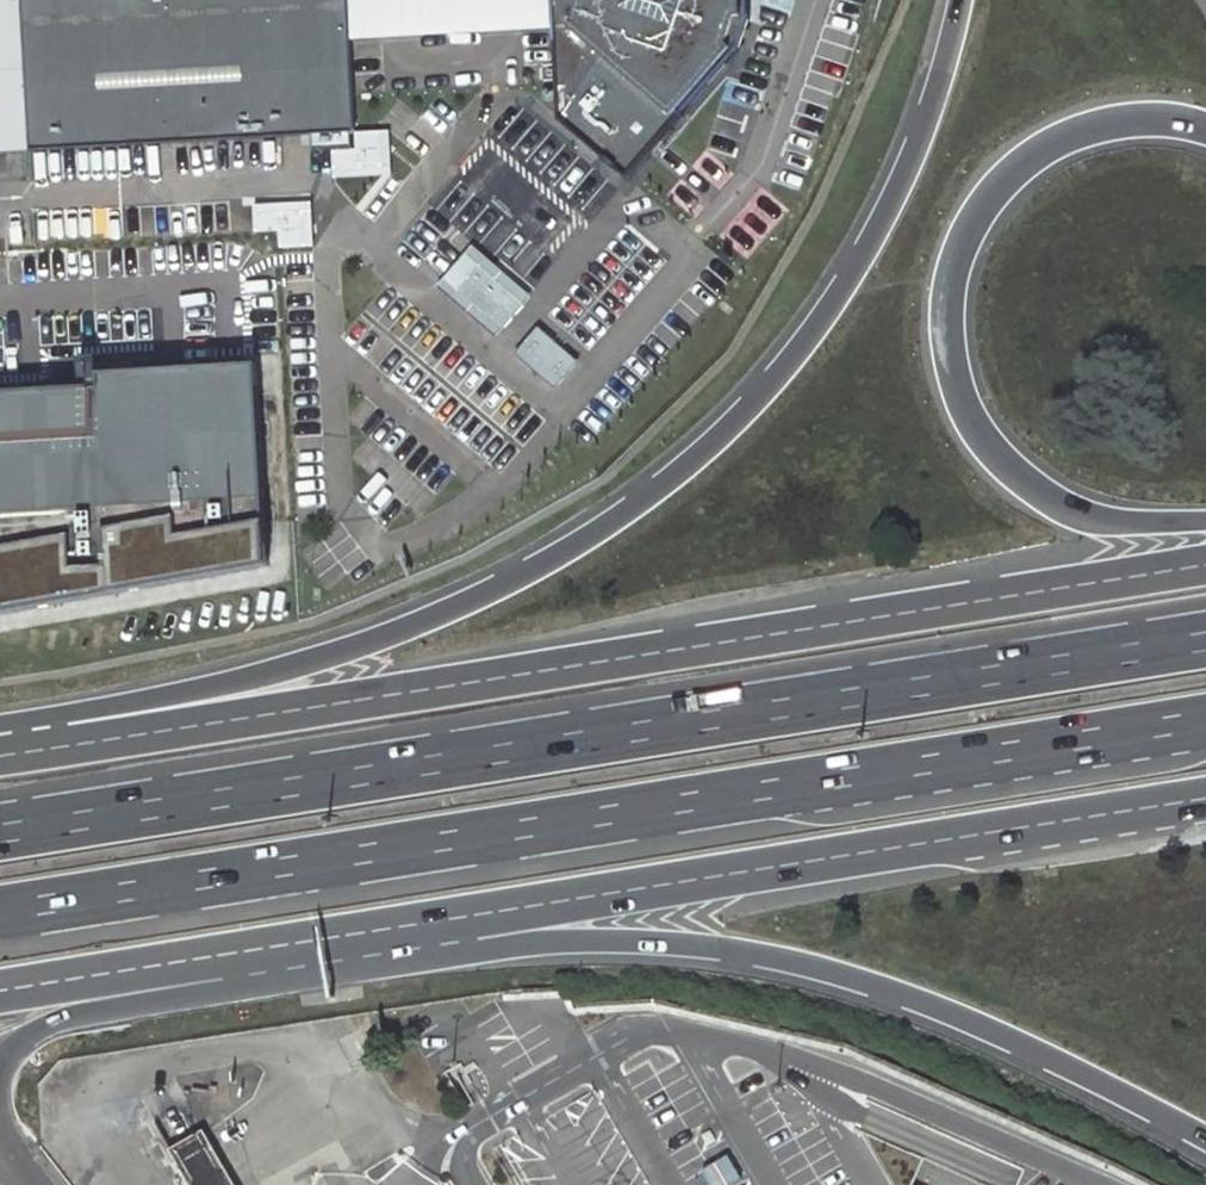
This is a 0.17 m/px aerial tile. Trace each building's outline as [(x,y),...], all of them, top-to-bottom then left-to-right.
[(29,102),(0,105),(0,151),(311,134),(312,148),(352,146),(351,132),(354,132),(352,94),(349,39),(346,0),(23,0),(29,102)] [(29,102),(23,0),(0,0),(0,105),(29,102)] [(349,39),(554,28),(552,0),(346,0),(349,39)] [(627,178),(738,50),(748,22),(747,0),(552,0),(554,28),(559,120),(627,178)] [(485,311),(601,174),(513,100),(396,236),(485,311)] [(577,362),(538,327),(516,353),(554,387),(577,362)] [(269,569),(257,363),(100,373),(101,386),(0,392),(0,617),(269,569)] [(203,1128),(186,1138),(169,1148),(191,1184),(236,1184),(203,1128)]
